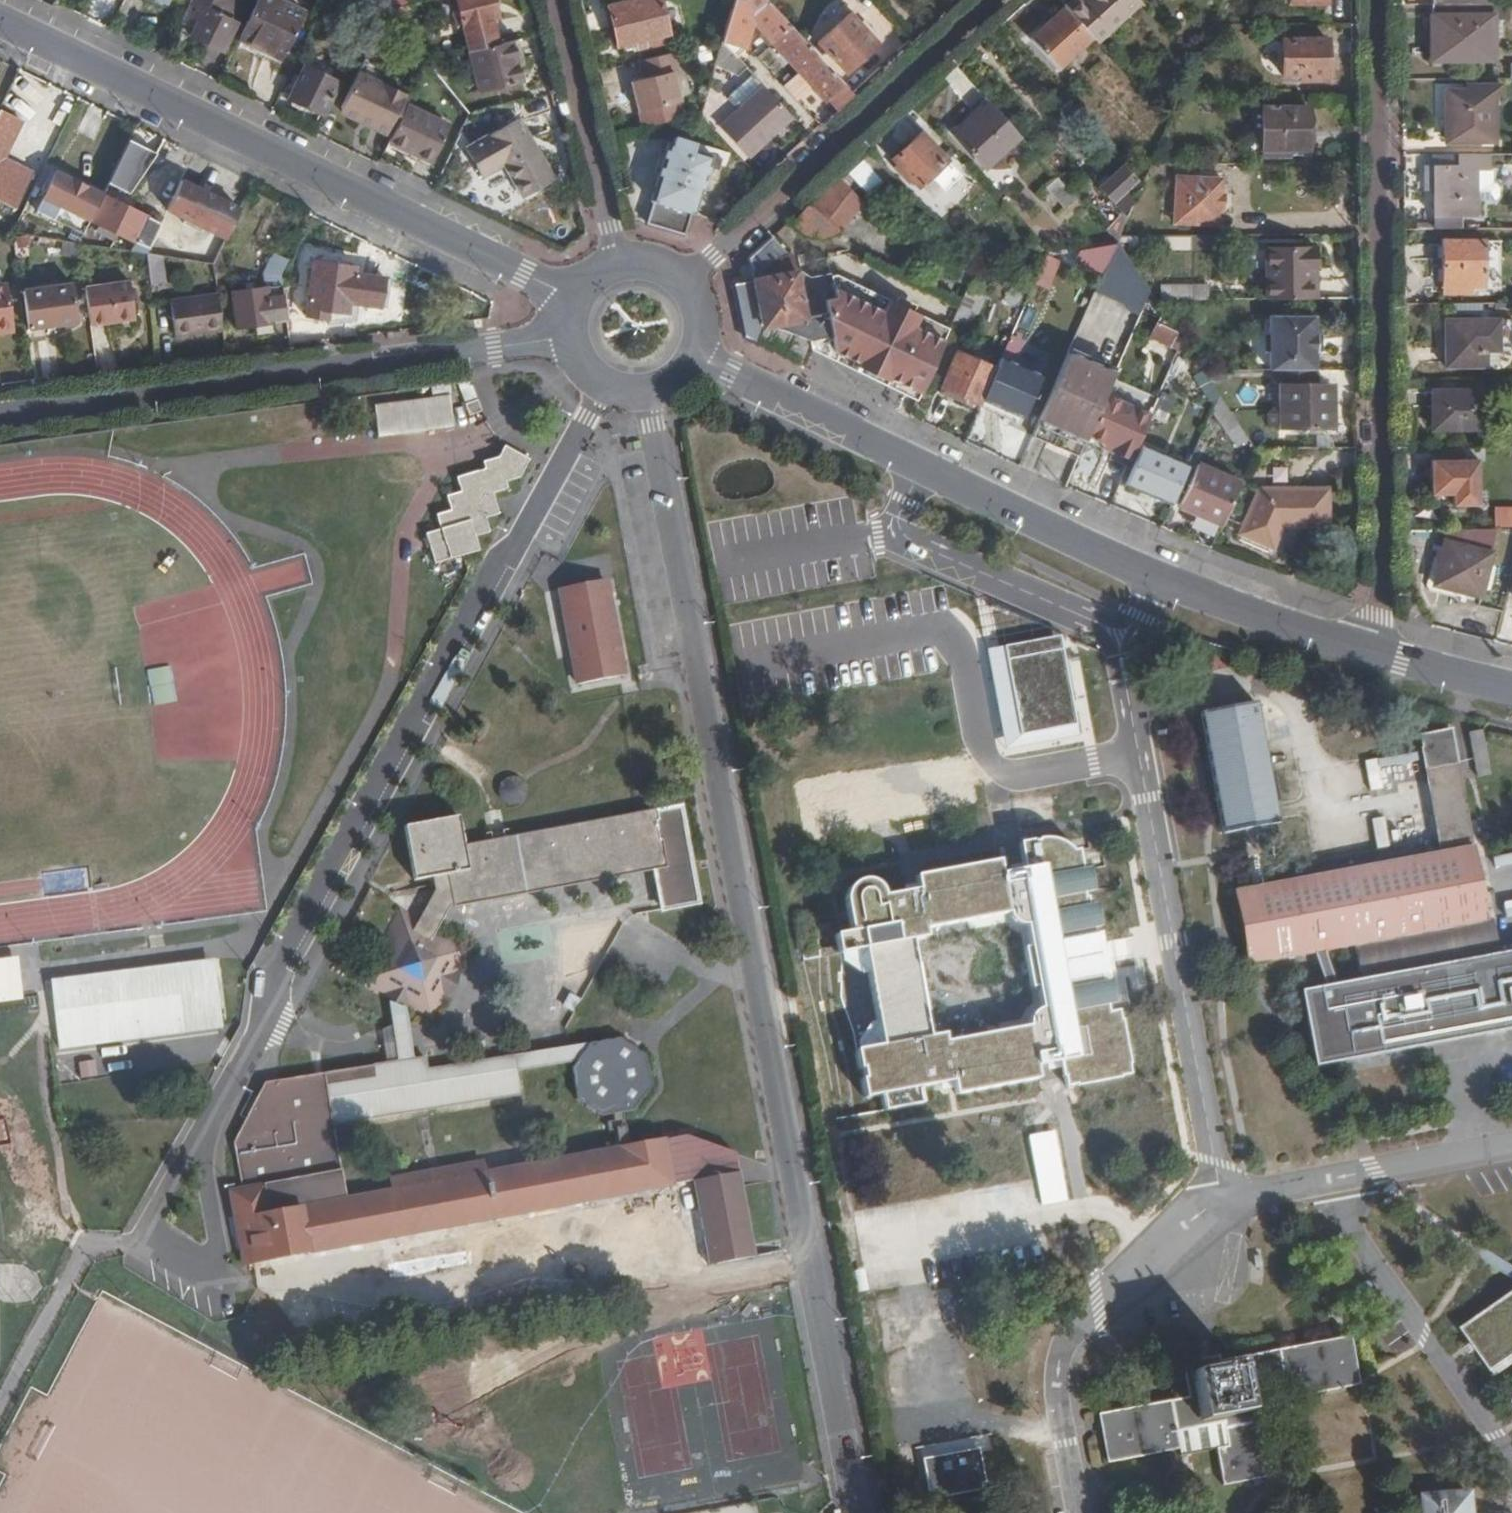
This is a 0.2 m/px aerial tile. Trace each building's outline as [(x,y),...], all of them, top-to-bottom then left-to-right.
[(163,9),(167,0),(144,0),(163,9)] [(180,21),(196,29),(193,35),(221,49),(236,18),(233,11),(238,0),(190,0),(180,21)] [(238,38),(283,58),(305,12),(280,0),(257,0),(238,38)] [(385,11),(401,6),(396,0),(376,0),(385,11)] [(469,52),(472,51),(499,44),(493,19),(498,18),(494,0),(457,0),(469,52)] [(608,6),(617,46),(668,34),(660,0),(633,0),(608,6)] [(853,94),(766,0),(733,0),(721,40),(741,62),(745,47),(752,20),(825,99),(827,98),(837,109),(853,94)] [(1138,0),(1079,0),(1068,9),(1093,37),(1097,42),(1141,4),(1138,0)] [(1487,5),(1431,6),(1432,61),(1494,60),(1493,18),(1508,18),(1508,5),(1487,5)] [(1068,9),(1065,6),(1029,39),(1057,70),(1093,37),(1068,9)] [(878,44),(849,13),(818,41),(847,72),(878,44)] [(1299,82),(1327,81),(1326,40),(1281,39),(1281,75),(1299,76),(1299,82)] [(499,44),(472,51),(481,92),(523,82),(513,41),(499,44)] [(674,52),(637,60),(642,78),(630,81),(638,111),(679,101),(673,72),(678,70),(674,52)] [(365,124),(386,134),(388,130),(404,97),(406,93),(384,82),(390,69),(365,56),(357,72),(341,106),(343,113),(354,118),(360,116),(367,120),(365,124)] [(339,82),(305,66),(290,96),(292,102),(301,107),(308,105),(324,112),(339,82)] [(763,86),(752,74),(729,95),(740,107),(763,86)] [(1494,95),(1494,83),(1469,83),(1469,90),(1462,90),(1443,89),(1444,141),(1495,142),(1494,95)] [(748,158),(768,140),(792,117),(763,86),(740,107),(719,127),(748,158)] [(406,105),(409,99),(404,97),(388,130),(393,132),(406,105)] [(1020,137),(989,102),(952,136),(983,170),(1020,137)] [(393,132),(389,141),(432,162),(449,126),(406,105),(393,132)] [(17,207),(35,170),(7,157),(25,120),(0,108),(0,199),(17,207)] [(1307,149),(1307,108),(1262,108),(1262,150),(1307,149)] [(523,196),(554,178),(518,117),(465,148),(481,176),(504,164),(523,196)] [(772,145),(797,121),(792,117),(768,140),(772,145)] [(947,160),(921,131),(890,159),(918,189),(930,177),(942,189),(957,176),(945,163),(947,160)] [(696,142),(674,135),(655,198),(657,200),(649,223),(665,229),(683,234),(691,209),(692,210),(705,168),(714,171),(718,159),(693,151),(696,142)] [(157,152),(129,140),(109,181),(130,191),(157,152)] [(892,174),(872,152),(847,174),(867,197),(892,174)] [(1490,154),(1457,154),(1458,167),(1423,167),(1423,189),(1433,188),(1433,216),(1433,228),(1459,228),(1460,216),(1477,215),(1476,172),(1490,171),(1490,154)] [(1139,187),(1139,186),(1121,165),(1096,189),(1118,214),(1133,200),(1129,196),(1139,187)] [(40,208),(85,230),(91,219),(103,193),(58,171),(40,208)] [(1220,194),(1221,180),(1176,178),(1173,223),(1218,225),(1219,208),(1220,194)] [(841,232),(862,203),(840,179),(813,209),(808,205),(791,225),(805,235),(821,239),(825,241),(841,232)] [(182,180),(167,209),(226,237),(240,208),(182,180)] [(1063,207),(1073,198),(1057,180),(1047,188),(1063,207)] [(135,240),(131,250),(146,253),(164,215),(149,207),(146,214),(103,193),(91,219),(100,224),(96,231),(115,240),(119,232),(135,240)] [(1124,220),(1118,214),(1103,228),(1115,241),(1117,236),(1124,220)] [(1190,250),(1190,236),(1117,236),(1115,241),(1120,248),(1127,246),(1126,251),(1190,250)] [(1215,250),(1215,236),(1190,236),(1190,250),(1215,250)] [(786,256),(770,237),(747,258),(749,267),(752,280),(762,327),(767,326),(810,342),(830,338),(829,335),(821,298),(832,296),(827,275),(808,278),(799,271),(794,273),(790,256),(786,256)] [(1471,286),(1472,287),(1484,287),(1484,240),(1441,240),(1441,285),(1471,286)] [(1148,291),(1120,248),(1115,241),(1093,291),(1128,307),(1126,310),(1137,315),(1148,291)] [(1268,299),(1306,300),(1306,270),(1312,270),(1312,248),(1268,248),(1268,299)] [(164,255),(146,253),(150,283),(167,280),(164,255)] [(1039,267),(1045,253),(1016,259),(1018,266),(1031,263),(1039,267)] [(237,326),(287,318),(280,274),(286,263),(272,256),(264,273),(266,285),(233,290),(237,326)] [(358,264),(312,257),(304,317),(329,321),(331,313),(351,316),(358,264)] [(968,282),(975,266),(968,258),(958,280),(967,283),(968,282)] [(919,391),(947,329),(829,276),(829,274),(827,275),(832,296),(821,298),(829,335),(830,338),(833,352),(919,391)] [(743,336),(755,343),(762,327),(752,280),(733,283),(738,310),(743,336)] [(86,287),(91,324),(136,319),(130,281),(86,287)] [(73,282),(21,289),(26,328),(78,321),(73,282)] [(987,291),(968,282),(967,283),(959,303),(948,326),(967,335),(987,291)] [(10,331),(13,326),(6,283),(0,284),(0,333),(10,331)] [(1471,294),(1472,287),(1471,286),(1441,285),(1441,294),(1471,294)] [(1160,301),(1206,300),(1206,286),(1160,286),(1160,301)] [(176,335),(223,327),(218,293),(171,300),(176,335)] [(1264,370),(1308,370),(1308,351),(1311,351),(1311,332),(1308,333),(1308,314),(1263,312),(1264,370)] [(1498,350),(1497,319),(1444,320),(1444,367),(1485,366),(1484,353),(1498,353),(1498,350)] [(1509,319),(1497,319),(1498,350),(1509,349),(1509,319)] [(1156,320),(1149,336),(1171,346),(1179,330),(1156,320)] [(825,354),(831,357),(833,352),(830,338),(810,342),(811,348),(825,354)] [(880,381),(916,397),(919,391),(833,352),(831,357),(880,381)] [(961,397),(979,404),(981,400),(994,369),(957,352),(941,387),(961,397)] [(1112,373),(1067,352),(1031,437),(1076,456),(1085,436),(1103,394),(1112,373)] [(1042,376),(999,357),(994,369),(981,400),(1022,418),(1042,376)] [(1286,372),(1286,386),(1316,386),(1316,373),(1286,372)] [(471,381),(458,383),(470,415),(483,410),(478,398),(471,381)] [(1329,430),(1329,386),(1316,386),(1277,386),(1278,430),(1329,430)] [(958,402),(961,397),(941,387),(938,393),(958,402)] [(1484,429),(1484,391),(1431,390),(1431,429),(1484,429)] [(1110,453),(1129,461),(1149,414),(1103,394),(1085,436),(1104,444),(1113,448),(1110,453)] [(450,395),(375,405),(378,435),(454,426),(450,395)] [(981,400),(979,404),(1020,423),(1022,418),(981,400)] [(1247,467),(1254,451),(1221,402),(1213,406),(1211,411),(1247,467)] [(1113,448),(1104,444),(1101,448),(1110,453),(1113,448)] [(529,460),(504,446),(497,458),(483,462),(485,469),(456,477),(460,492),(445,496),(449,511),(436,514),(440,529),(426,533),(430,547),(434,564),(464,555),(479,551),(475,535),(489,531),(485,518),(499,514),(493,493),(507,490),(505,482),(519,477),(529,460)] [(1158,495),(1172,501),(1187,466),(1141,447),(1124,486),(1155,500),(1158,495)] [(1482,448),(1455,449),(1455,460),(1429,460),(1429,493),(1451,493),(1451,506),(1475,505),(1475,459),(1482,459),(1482,448)] [(1198,518),(1220,527),(1240,483),(1195,463),(1180,498),(1203,508),(1198,518)] [(1328,527),(1328,489),(1258,490),(1237,534),(1273,550),(1283,527),(1328,527)] [(1495,504),(1495,524),(1511,524),(1511,505),(1495,504)] [(1495,532),(1445,533),(1443,541),(1490,552),(1495,532)] [(1479,596),(1490,552),(1443,541),(1432,584),(1479,596)] [(432,564),(437,585),(463,577),(462,555),(434,564),(432,564)] [(557,589),(575,682),(625,673),(608,579),(557,589)] [(1072,706),(1059,638),(987,651),(1006,748),(1078,734),(1072,706)] [(170,662),(147,663),(148,698),(171,697),(170,662)] [(1255,706),(1202,716),(1223,832),(1277,822),(1255,706)] [(1477,876),(1450,731),(1419,736),(1441,854),(1236,892),(1249,964),(1486,921),(1482,899),(1492,898),(1488,874),(1477,876)] [(1482,732),(1469,734),(1477,779),(1490,777),(1482,732)] [(1416,753),(1381,754),(1381,764),(1417,764),(1416,753)] [(970,755),(806,778),(814,830),(977,806),(970,755)] [(503,777),(499,781),(497,786),(496,791),(498,796),(501,801),(506,804),(511,805),(516,804),(521,802),(525,798),(527,793),(527,787),(526,782),(523,778),(518,775),(513,774),(507,774),(503,777)] [(247,1219),(254,1262),(693,1180),(710,1264),(754,1256),(735,1153),(688,1135),(631,1146),(624,1111),(632,1110),(651,1085),(645,1055),(618,1037),(589,1042),(587,1044),(570,1047),(426,1069),(424,1058),(411,1060),(403,1003),(432,1018),(471,947),(436,928),(448,906),(653,867),(661,908),(695,901),(677,806),(650,811),(504,838),(502,831),(487,834),(488,841),(463,846),(457,816),(404,826),(414,879),(434,876),(436,889),(420,919),(399,908),(359,980),(389,995),(399,1062),(375,1065),(376,1078),(326,1085),(332,1122),(517,1093),(514,1069),(575,1060),(571,1068),(575,1097),(603,1115),(615,1112),(617,1120),(611,1121),(613,1133),(619,1132),(622,1147),(485,1172),(483,1161),(390,1178),(392,1189),(346,1197),(270,1211),(265,1184),(229,1190),(235,1221),(247,1219)] [(955,1095),(1039,1079),(1036,1066),(1034,1054),(1058,1050),(1060,1061),(1063,1078),(1065,1078),(1067,1086),(1074,1085),(1076,1088),(1119,1080),(1118,1077),(1129,1074),(1128,1066),(1130,1065),(1122,1021),(1119,1021),(1117,1012),(1108,1014),(1107,1006),(1113,1004),(1108,981),(1102,982),(1100,975),(1062,982),(1055,943),(1093,936),(1092,928),(1100,927),(1095,905),(1085,906),(1083,892),(1093,891),(1089,868),(1081,869),(1077,851),(1070,852),(1068,849),(1066,847),(1063,844),(1060,843),(1056,840),(1051,839),(1048,839),(1042,839),(1018,844),(1023,871),(1025,882),(1002,886),(1000,875),(997,861),(915,877),(917,890),(883,897),(881,890),(880,888),(878,886),(874,883),(869,881),(864,881),(859,881),(855,883),(851,886),(848,889),(846,893),(845,898),(844,903),(850,933),(834,937),(836,947),(818,950),(813,924),(812,921),(810,918),(808,916),(806,915),(804,914),(801,912),(798,911),(798,916),(794,916),(803,961),(867,949),(884,1044),(856,1050),(859,1068),(863,1067),(865,1078),(862,1079),(865,1097),(881,1094),(884,1112),(922,1105),(919,1087),(952,1081),(955,1095)] [(1025,882),(1023,871),(1000,875),(1002,886),(1025,882)] [(1300,991),(1337,1047),(1337,1048),(1338,1049),(1339,1049),(1340,1050),(1341,1052),(1342,1053),(1343,1053),(1344,1054),(1345,1055),(1347,1055),(1347,1056),(1349,1057),(1350,1058),(1352,1058),(1353,1058),(1355,1059),(1357,1059),(1361,1059),(1363,1059),(1511,1032),(1511,952),(1300,991)] [(108,970),(49,977),(52,993),(110,986),(215,972),(213,956),(108,970)] [(0,961),(0,989),(20,987),(15,959),(0,961)] [(52,993),(58,1041),(221,1020),(215,972),(110,986),(52,993)] [(1036,1066),(1060,1061),(1058,1050),(1034,1054),(1036,1066)] [(96,1059),(78,1061),(80,1077),(97,1075),(96,1059)] [(376,1078),(375,1065),(265,1082),(231,1140),(240,1188),(265,1184),(270,1211),(346,1197),(332,1122),(326,1085),(376,1078)] [(1042,1246),(1031,1184),(853,1217),(864,1278),(1042,1246)] [(243,1264),(254,1262),(247,1219),(235,1221),(243,1264)] [(1455,1330),(1486,1373),(1511,1354),(1511,1289),(1455,1330)] [(1190,1397),(1098,1413),(1099,1419),(1107,1461),(1179,1448),(1176,1431),(1224,1423),(1228,1446),(1217,1447),(1223,1483),(1271,1474),(1256,1388),(1285,1383),(1287,1397),(1359,1383),(1351,1336),(1221,1359),(1220,1353),(1184,1360),(1190,1397)] [(1415,1512),(1462,1512),(1459,1491),(1413,1497),(1415,1512)] [(758,1502),(705,1509),(705,1512),(759,1512),(758,1502)]
